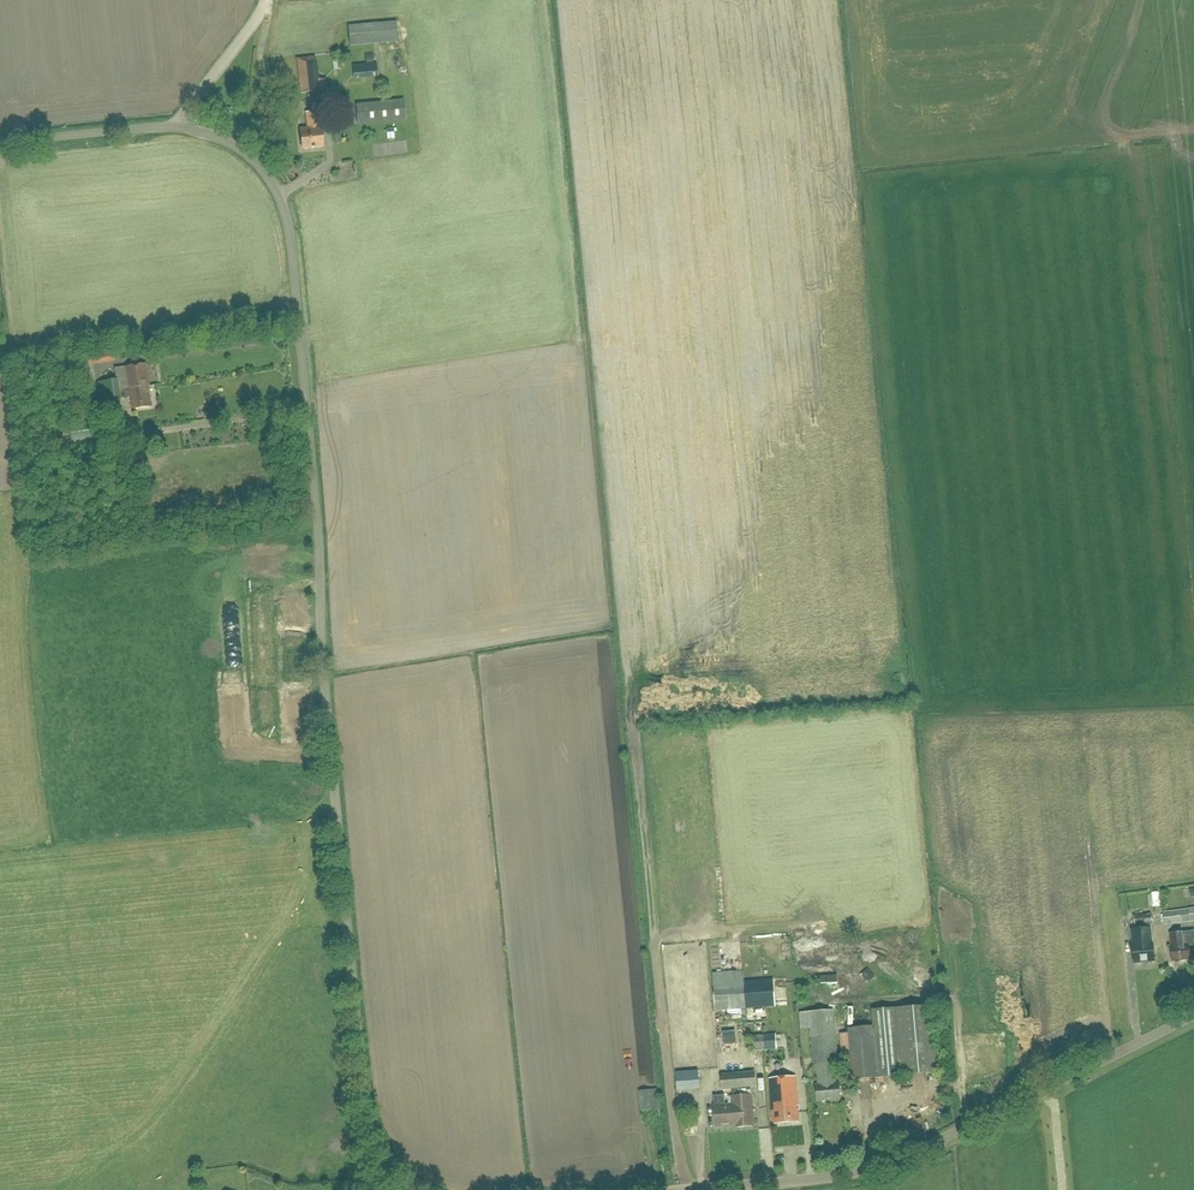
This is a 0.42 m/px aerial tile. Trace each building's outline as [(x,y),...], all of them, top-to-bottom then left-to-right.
[(349,46),(397,42),(395,22),(348,26),(349,46)] [(300,93),(326,90),(325,80),(316,80),(313,56),(296,58),(300,93)] [(340,59),(332,59),(333,70),(340,70),(340,59)] [(353,80),(377,77),(376,63),(352,66),(353,80)] [(357,125),(405,121),(403,100),(355,105),(357,125)] [(301,150),(322,147),(320,130),(318,130),(316,112),(305,113),(306,129),(299,130),(301,150)] [(113,361),(111,352),(90,355),(92,364),(113,361)] [(127,390),(147,386),(149,386),(145,364),(114,369),(116,380),(117,380),(117,381),(126,380),(127,390)] [(71,371),(59,372),(60,387),(73,385),(71,371)] [(127,390),(126,380),(117,381),(117,380),(116,380),(97,383),(102,413),(121,410),(120,399),(130,397),(132,410),(151,407),(147,386),(127,390)] [(69,426),(70,440),(101,435),(99,422),(69,426)] [(282,532),(274,533),(275,543),(283,542),(282,532)] [(1163,924),(1193,921),(1193,909),(1162,912),(1163,924)] [(1151,915),(1133,916),(1134,926),(1141,925),(1141,924),(1152,923),(1151,915)] [(1151,944),(1149,928),(1130,930),(1132,946),(1131,946),(1133,963),(1154,961),(1152,943),(1151,944)] [(1168,934),(1172,962),(1190,960),(1188,946),(1193,945),(1193,931),(1168,934)] [(862,972),(870,980),(876,973),(869,966),(862,972)] [(743,971),(712,973),(715,1011),(746,1009),(743,981),(743,975),(743,971)] [(773,979),(743,981),(746,1009),(775,1007),(773,979)] [(852,1080),(877,1078),(937,1073),(932,1005),(895,1008),(871,1011),(873,1027),(848,1029),(852,1080)] [(816,1101),(839,1099),(838,1083),(836,1083),(835,1076),(837,1076),(832,1009),(799,1012),(801,1029),(809,1029),(813,1064),(815,1064),(817,1085),(814,1086),(816,1101)] [(743,1044),(742,1031),(731,1032),(732,1045),(743,1044)] [(776,1034),(762,1035),(763,1051),(777,1050),(776,1034)] [(750,1036),(749,1036),(750,1052),(763,1051),(762,1035),(750,1036)] [(736,1074),(736,1076),(737,1089),(738,1089),(739,1096),(731,1097),(731,1105),(725,1106),(724,1096),(713,1097),(714,1106),(713,1106),(715,1127),(735,1126),(736,1128),(754,1127),(750,1088),(755,1087),(754,1072),(736,1074)] [(698,1073),(675,1075),(676,1090),(699,1088),(698,1073)] [(721,1090),(737,1089),(736,1076),(720,1078),(721,1090)] [(768,1079),(770,1102),(772,1124),(798,1122),(795,1077),(768,1079)] [(649,1090),(638,1092),(641,1112),(651,1111),(649,1090)]
